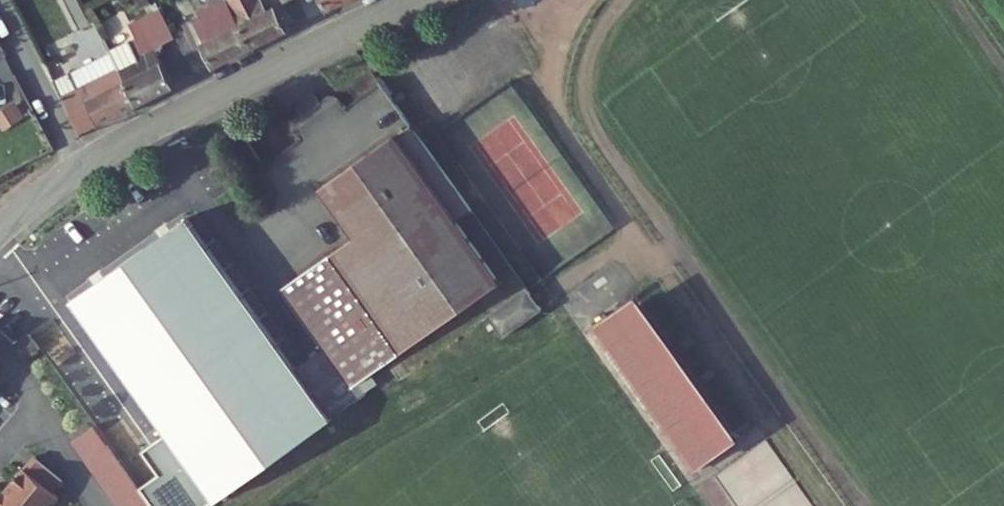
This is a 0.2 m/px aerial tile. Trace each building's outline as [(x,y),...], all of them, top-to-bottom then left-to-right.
[(242,6),(258,39),(295,21),(284,0),(239,0),(242,6)] [(222,25),(211,31),(224,56),(258,39),(242,6),(218,17),(222,25)] [(182,28),(172,8),(141,24),(146,34),(149,40),(143,43),(140,36),(120,47),(145,95),(181,78),(163,41),(171,38),(170,35),(182,28)] [(199,23),(187,29),(198,51),(210,45),(199,23)] [(149,40),(146,34),(140,36),(143,43),(149,40)] [(84,126),(145,95),(120,47),(119,43),(58,73),(84,126)] [(15,125),(6,110),(0,114),(0,134),(15,125)] [(490,285),(379,143),(310,197),(345,243),(275,298),(319,356),(292,377),(178,225),(66,309),(158,432),(138,447),(181,505),(201,490),(213,505),(221,505),(327,425),(320,416),(490,285)] [(743,429),(645,284),(600,315),(698,459),(743,429)] [(490,317),(506,338),(542,310),(526,289),(490,317)] [(18,340),(3,351),(14,366),(29,355),(18,340)] [(92,427),(70,443),(83,461),(105,446),(92,427)] [(716,478),(740,505),(752,505),(790,475),(761,441),(716,478)] [(113,457),(105,446),(83,461),(91,472),(113,457)] [(120,468),(113,457),(91,472),(98,483),(120,468)] [(50,503),(44,498),(53,487),(25,463),(0,493),(0,505),(48,505),(50,503)] [(128,478),(120,468),(98,483),(106,494),(128,478)] [(136,489),(128,478),(106,494),(114,505),(136,489)] [(136,489),(114,505),(115,505),(135,505),(143,500),(136,489)]
